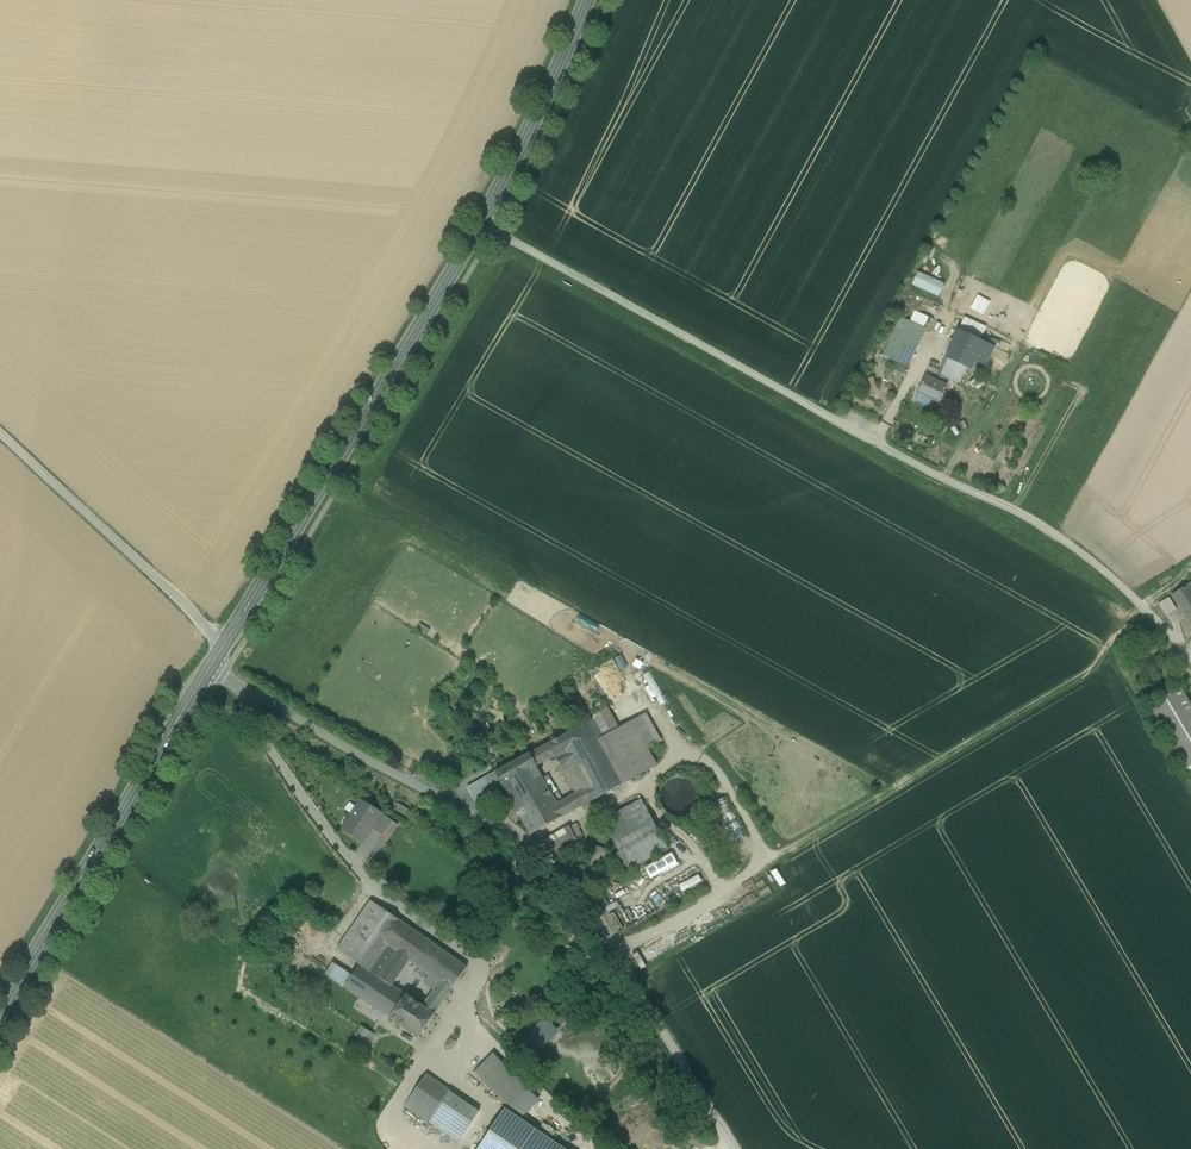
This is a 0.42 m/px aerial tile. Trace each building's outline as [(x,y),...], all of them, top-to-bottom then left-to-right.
[(977,295),(970,309),(983,316),(990,302),(977,295)] [(914,311),(910,322),(924,328),(928,318),(914,311)] [(899,317),(881,359),(908,371),(926,329),(924,328),(910,322),(899,317)] [(986,328),(964,318),(957,331),(980,342),(986,328)] [(980,342),(957,331),(945,358),(956,362),(972,370),(975,362),(986,366),(994,348),(980,342)] [(956,362),(945,358),(939,372),(935,380),(948,386),(953,373),(951,372),(956,362)] [(956,362),(951,372),(953,373),(967,380),(972,370),(956,362)] [(939,372),(929,367),(925,376),(926,376),(935,380),(939,372)] [(935,380),(926,376),(918,394),(918,395),(931,400),(939,404),(948,386),(935,380)] [(931,400),(918,395),(915,402),(928,408),(931,400)] [(1189,584),(1171,596),(1178,606),(1190,626),(1190,588),(1189,584)] [(1180,688),(1148,708),(1185,769),(1190,766),(1190,706),(1180,688)] [(592,720),(549,744),(556,758),(564,773),(575,767),(593,800),(626,782),(592,720)] [(549,744),(534,752),(542,765),(556,758),(549,744)] [(531,754),(496,773),(509,795),(542,777),(537,768),(538,767),(531,754)] [(495,774),(468,789),(475,801),(502,786),(495,774)] [(542,777),(509,795),(515,806),(505,811),(509,818),(518,812),(521,817),(554,798),(542,777)] [(554,798),(521,817),(531,834),(564,816),(554,798)] [(603,817),(619,853),(614,855),(621,872),(668,850),(644,798),(603,817)] [(381,814),(361,801),(343,830),(363,842),(371,830),(381,814)] [(392,822),(381,814),(371,830),(383,837),(392,822)] [(576,822),(569,825),(564,817),(537,831),(551,857),(585,839),(576,822)] [(398,826),(392,822),(383,837),(382,840),(387,843),(398,826)] [(651,878),(678,865),(673,853),(645,866),(651,878)] [(679,883),(682,891),(703,883),(700,875),(679,883)] [(397,952),(412,930),(370,901),(337,950),(360,965),(392,986),(410,961),(397,952)] [(467,968),(412,930),(397,952),(410,961),(430,975),(441,983),(451,990),(467,968)] [(345,988),(353,976),(333,963),(325,974),(345,988)] [(390,1018),(406,995),(392,986),(360,965),(353,976),(345,988),(390,1018)] [(441,983),(430,975),(425,983),(435,990),(441,983)] [(423,1007),(434,1015),(451,990),(441,983),(435,990),(423,1007)] [(423,1007),(406,995),(390,1018),(418,1037),(434,1015),(423,1007)] [(551,1015),(522,1039),(530,1048),(558,1024),(551,1015)] [(356,1042),(364,1047),(372,1035),(364,1030),(356,1042)] [(508,1107),(518,1116),(536,1098),(493,1054),(475,1073),(508,1107)] [(479,1112),(426,1076),(405,1106),(458,1142),(479,1112)] [(505,1109),(478,1148),(564,1148),(505,1109)]
